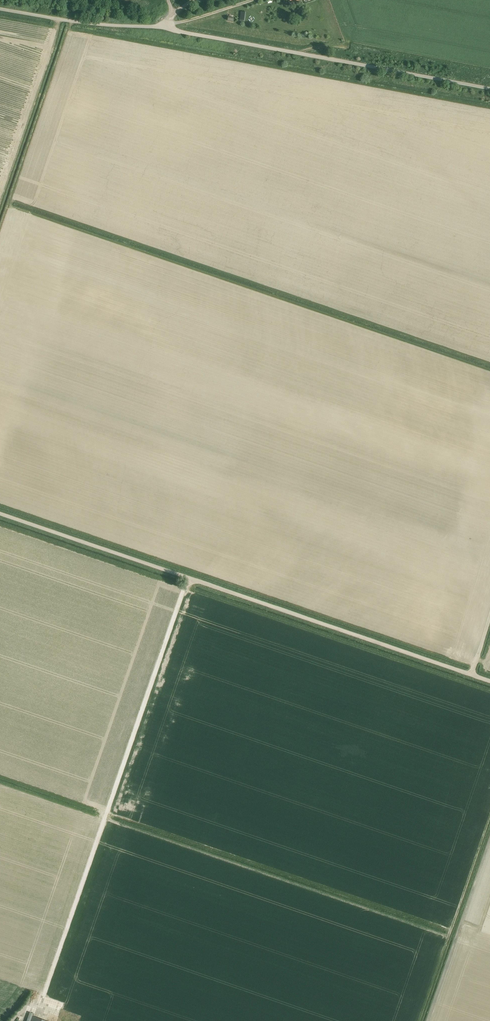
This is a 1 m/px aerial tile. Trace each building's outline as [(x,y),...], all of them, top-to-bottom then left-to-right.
[(299,7),(293,10),(296,17),(302,15),(299,7)] [(58,1009),(61,1002),(47,997),(45,1003),(51,1005),(50,1007),(58,1009)]
